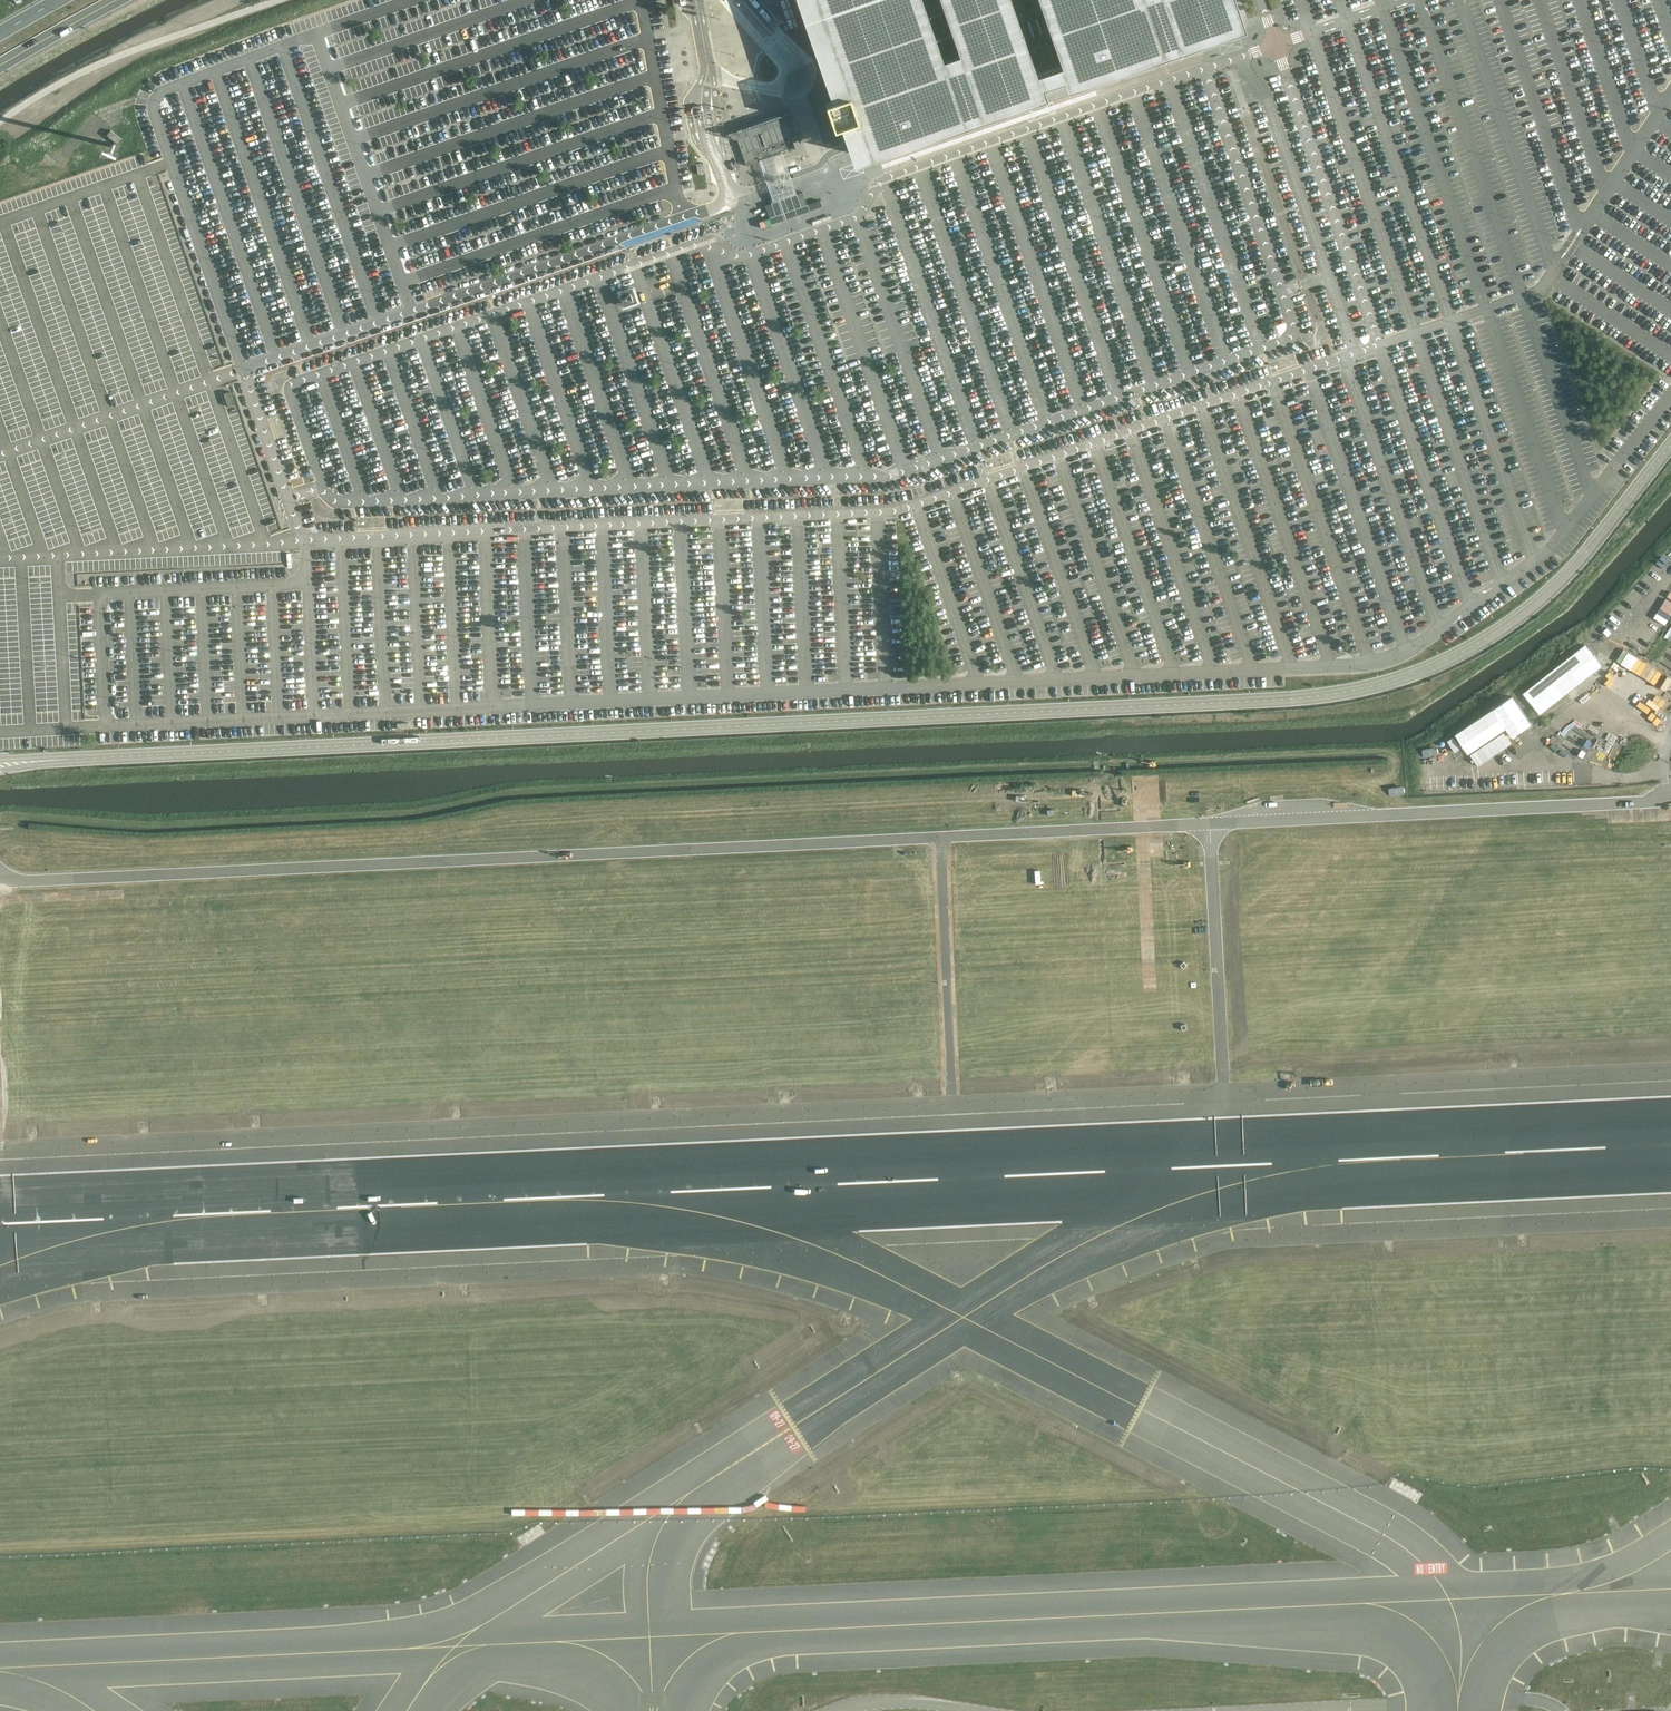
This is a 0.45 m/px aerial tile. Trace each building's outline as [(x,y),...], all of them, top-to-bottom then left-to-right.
[(840,92),(826,97),(832,117),(850,111),(867,162),(1259,30),(1249,0),(809,0),(840,92)] [(785,118),(736,134),(746,166),(759,162),(783,154),(796,149),(785,118)] [(769,197),(771,203),(797,194),(783,154),(759,162),(771,196),(769,197)] [(803,192),(797,194),(771,203),(765,205),(772,224),(822,206),(820,200),(807,205),(803,192)] [(632,290),(626,292),(622,293),(621,294),(625,305),(626,305),(630,303),(636,301),(632,290)] [(1670,645),(1658,663),(1670,671),(1670,646),(1670,645)] [(1600,652),(1584,677),(1659,726),(1670,707),(1670,699),(1600,652)] [(1501,740),(1487,715),(1421,753),(1436,778),(1501,740)]
